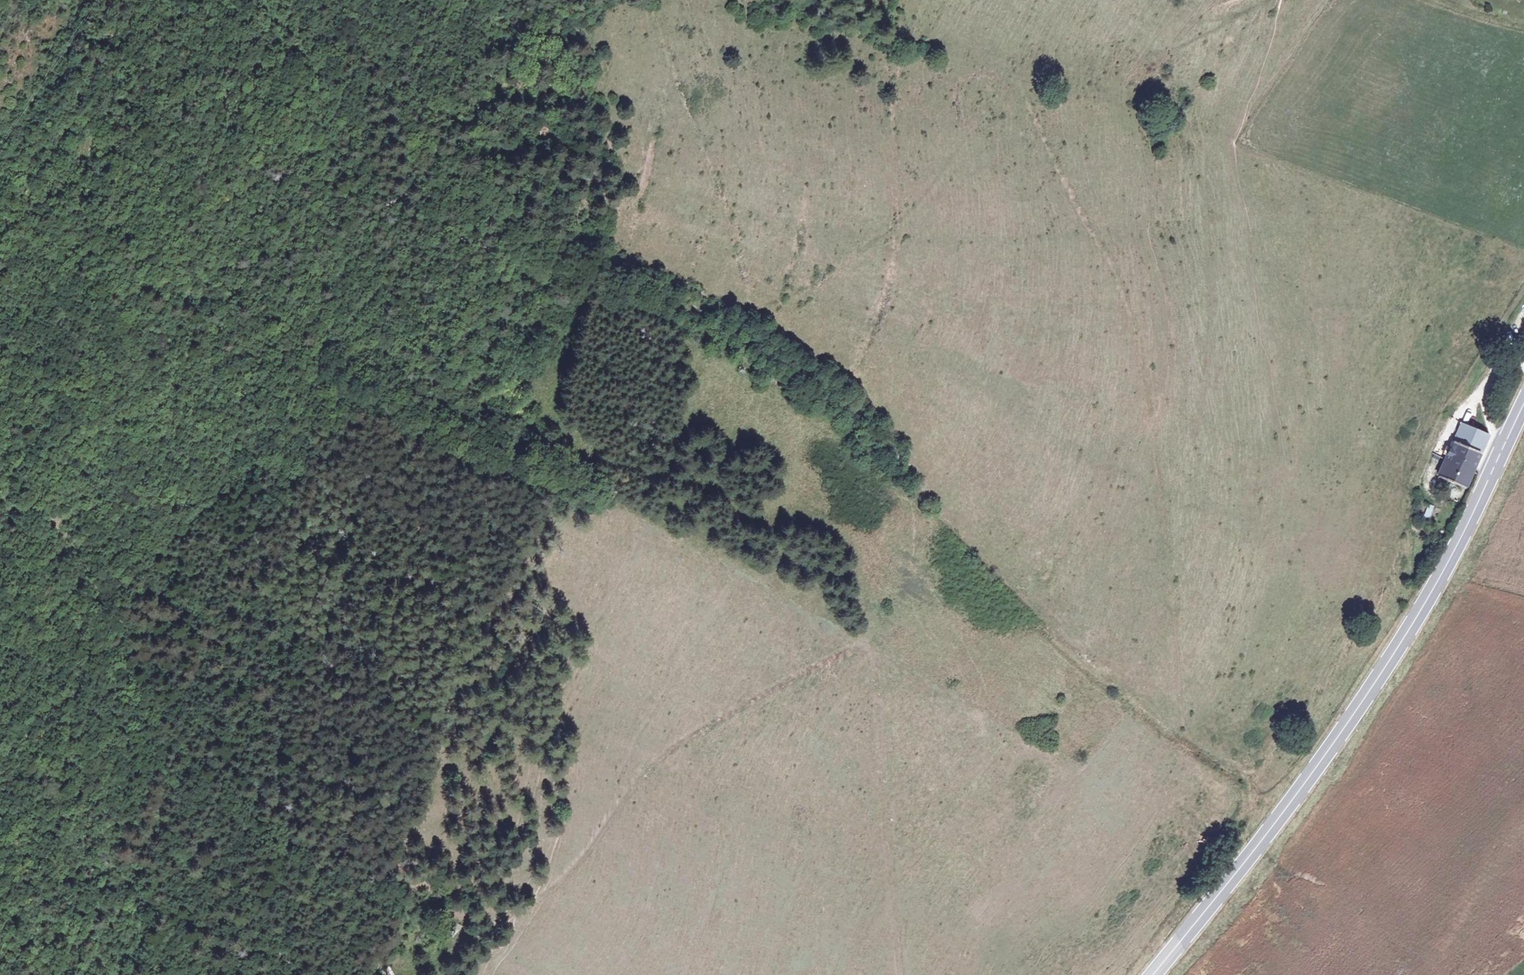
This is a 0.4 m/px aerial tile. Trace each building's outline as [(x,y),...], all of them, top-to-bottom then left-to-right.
[(1467,485),(1489,435),(1461,423),(1439,473),(1467,485)] [(408,961),(400,957),(396,962),(403,966),(408,961)]
